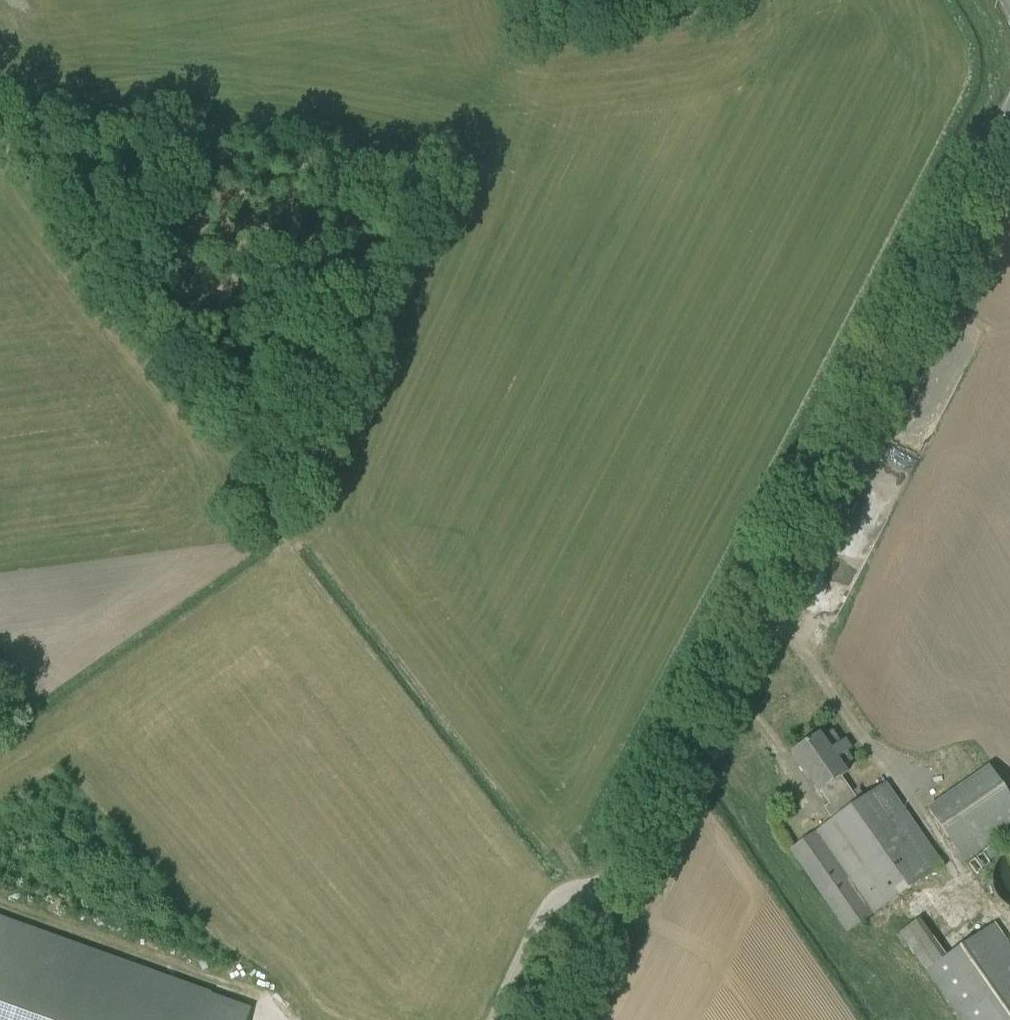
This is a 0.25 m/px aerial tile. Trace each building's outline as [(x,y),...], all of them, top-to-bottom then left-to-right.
[(840,741),(833,731),(822,738),(820,734),(792,753),(819,791),(828,805),(824,808),(832,820),(789,850),(845,932),(945,866),(886,782),(859,801),(842,776),(846,773),(842,767),(853,760),(848,752),(853,749),(846,738),(840,741)] [(1009,830),(1009,795),(989,765),(927,809),(964,863),(1009,830)] [(1009,851),(1006,853),(1003,856),(1000,858),(998,862),(996,865),(994,869),(993,872),(992,876),(992,880),(992,884),(993,888),(994,892),(996,896),(998,899),(1001,902),(1004,905),(1007,907),(1009,908),(1009,851)] [(0,917),(0,1019),(249,1019),(253,1009),(0,917)] [(925,971),(960,1019),(1009,1019),(1009,944),(995,922),(925,971)]
